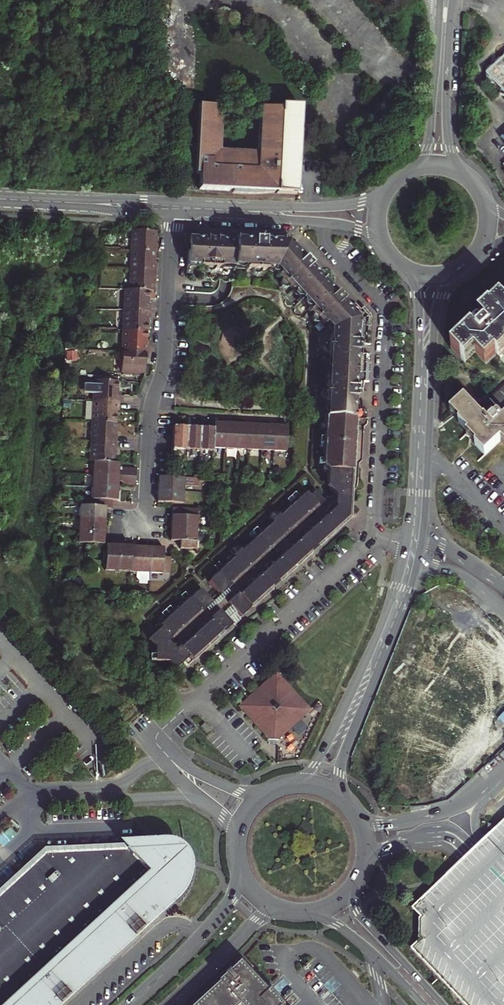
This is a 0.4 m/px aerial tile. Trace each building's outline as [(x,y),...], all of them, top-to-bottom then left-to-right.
[(503,60),(500,60),(495,64),(494,68),(491,68),(486,72),(486,80),(490,83),(494,83),(501,92),(503,95),(503,56),(503,60)] [(239,190),(258,191),(263,190),(300,194),(300,176),(289,176),(290,164),(295,164),(296,131),(301,131),(301,109),(262,108),(259,153),(221,152),(222,107),(199,106),(195,188),(233,189),(239,190)] [(301,131),(296,131),(295,164),(290,164),(289,176),(300,176),(305,176),(305,165),(301,164),(301,159),(302,132),(301,131)] [(136,229),(134,249),(158,250),(160,251),(160,243),(158,243),(159,230),(136,229)] [(254,262),(257,265),(256,266),(255,268),(256,270),(257,272),(259,273),(262,273),(264,272),(265,269),(271,269),(271,265),(276,264),(281,267),(284,271),(281,273),(284,277),(282,281),(282,283),(284,286),(286,287),(289,287),(292,286),(293,282),(296,282),(297,287),(314,308),(318,309),(317,312),(314,313),(312,315),(312,318),(313,321),(317,323),(321,322),(324,325),(327,322),(330,326),(332,333),(332,338),(328,338),(328,342),(324,343),(322,346),(322,347),(322,350),(324,352),(327,353),(328,353),(332,352),(333,354),(331,358),(330,383),(326,383),(325,387),(323,388),(321,389),(320,391),(319,393),(320,395),(321,397),(323,399),(325,400),(324,417),(366,420),(366,410),(362,410),(362,399),(353,398),(353,394),(353,390),(363,391),(363,382),(368,382),(369,353),(359,353),(359,347),(359,343),(370,343),(371,315),(364,307),(357,312),(352,307),(355,304),(348,297),(344,300),(342,299),(340,301),(338,299),(337,298),(339,296),(339,294),(341,292),(334,284),(333,286),(321,273),(324,271),(316,262),(311,266),(309,264),(308,262),(313,258),(296,238),(291,238),(291,236),(264,235),(263,242),(261,242),(258,242),(259,235),(249,234),(248,236),(239,236),(229,235),(228,233),(217,233),(216,240),(214,239),(212,239),(212,235),(187,235),(186,244),(189,245),(188,262),(205,262),(205,261),(207,260),(208,259),(210,262),(208,264),(208,268),(210,270),(213,271),(217,270),(218,266),(223,266),(223,263),(227,263),(250,264),(250,262),(253,263),(254,262)] [(134,249),(133,269),(159,270),(160,263),(158,263),(158,250),(134,249)] [(157,277),(159,277),(159,270),(133,269),(132,288),(149,289),(156,289),(157,277)] [(149,301),(149,289),(132,288),(126,288),(125,309),(151,310),(151,301),(149,301)] [(150,316),(151,310),(125,309),(124,330),(147,331),(148,316),(150,316)] [(503,347),(503,309),(498,314),(494,309),(483,318),(495,331),(494,333),(490,328),(489,328),(486,330),(484,328),(482,327),(477,332),(476,331),(456,350),(466,360),(476,351),(489,366),(500,356),(497,353),(500,351),(503,347)] [(146,344),(147,331),(124,330),(123,350),(149,351),(149,344),(146,344)] [(149,351),(123,350),(122,371),(145,372),(146,359),(148,359),(149,351)] [(94,401),(120,403),(120,395),(118,395),(118,381),(95,380),(95,382),(87,381),(87,391),(89,391),(94,392),(94,401)] [(503,416),(500,415),(493,423),(489,418),(487,419),(468,399),(458,409),(468,418),(463,423),(472,433),(475,431),(485,441),(479,446),(489,456),(503,441),(503,417),(503,416)] [(86,421),(92,422),(94,401),(89,401),(87,400),(86,421)] [(92,422),(116,424),(117,410),(120,410),(120,403),(94,401),(92,422)] [(366,420),(324,417),(323,417),(323,425),(325,425),(322,470),(327,471),(327,483),(327,486),(330,490),(333,493),(335,494),(338,495),(342,495),(347,494),(351,492),(355,486),(356,465),(358,463),(360,462),(361,441),(362,427),(366,424),(366,420)] [(177,419),(173,419),(171,460),(211,461),(211,448),(213,422),(213,421),(206,420),(191,420),(177,419)] [(116,424),(92,422),(91,441),(118,443),(118,436),(116,436),(116,424)] [(211,448),(224,448),(225,422),(213,422),(211,448)] [(236,449),(237,423),(225,422),(224,448),(236,449)] [(249,424),(237,423),(236,449),(248,449),(249,424)] [(260,450),(262,424),(249,424),(248,449),(260,450)] [(260,450),(272,451),(274,425),(262,424),(260,450)] [(287,425),(274,425),(272,451),(286,451),(287,425)] [(117,451),(118,443),(91,441),(90,462),(91,462),(115,463),(115,451),(117,451)] [(117,463),(115,463),(91,462),(91,474),(135,476),(136,468),(122,468),(120,470),(117,470),(117,463)] [(135,476),(91,474),(90,485),(116,486),(117,480),(119,481),(121,483),(135,484),(135,476)] [(157,488),(183,489),(183,484),(198,484),(198,477),(157,475),(157,488)] [(116,501),(116,486),(90,485),(89,499),(84,499),(84,507),(105,508),(110,508),(110,501),(116,501)] [(156,501),(172,502),(182,502),(183,489),(157,488),(156,501)] [(303,492),(216,570),(217,572),(211,578),(212,579),(208,582),(238,615),(241,616),(348,519),(349,512),(347,512),(341,514),(333,505),(329,508),(314,492),(308,497),(303,492)] [(79,507),(79,518),(105,519),(105,508),(84,507),(79,507)] [(171,527),(197,528),(197,508),(171,507),(171,527)] [(105,519),(79,518),(78,531),(105,533),(105,519)] [(196,549),(197,528),(171,527),(171,539),(180,539),(180,548),(196,549)] [(105,533),(78,531),(77,543),(104,544),(105,533)] [(118,570),(118,545),(105,545),(104,569),(118,570)] [(118,570),(130,571),(130,546),(118,545),(118,570)] [(130,546),(130,571),(150,572),(151,547),(130,546)] [(164,547),(151,547),(150,572),(170,573),(171,557),(163,556),(164,547)] [(208,582),(200,588),(206,596),(214,590),(208,582)] [(187,596),(157,623),(160,627),(147,639),(154,647),(154,660),(167,661),(174,670),(188,658),(191,661),(229,627),(230,623),(200,590),(197,593),(195,591),(188,598),(187,596)] [(236,707),(266,740),(271,740),(276,741),(283,735),(309,710),(275,672),(236,707)] [(198,727),(205,735),(209,731),(202,723),(198,727)] [(483,842),(467,858),(459,865),(416,905),(424,914),(423,916),(422,936),(424,938),(413,949),(464,1004),(503,1004),(503,823),(483,842)] [(143,927),(140,924),(157,908),(154,905),(175,882),(180,871),(180,867),(179,857),(176,852),(174,850),(169,849),(140,849),(43,852),(0,892),(0,1004),(52,1004),(54,1003),(56,1004),(58,1004),(67,996),(65,993),(129,934),(132,936),(143,927)] [(267,993),(242,966),(199,1004),(278,1004),(267,993)]
